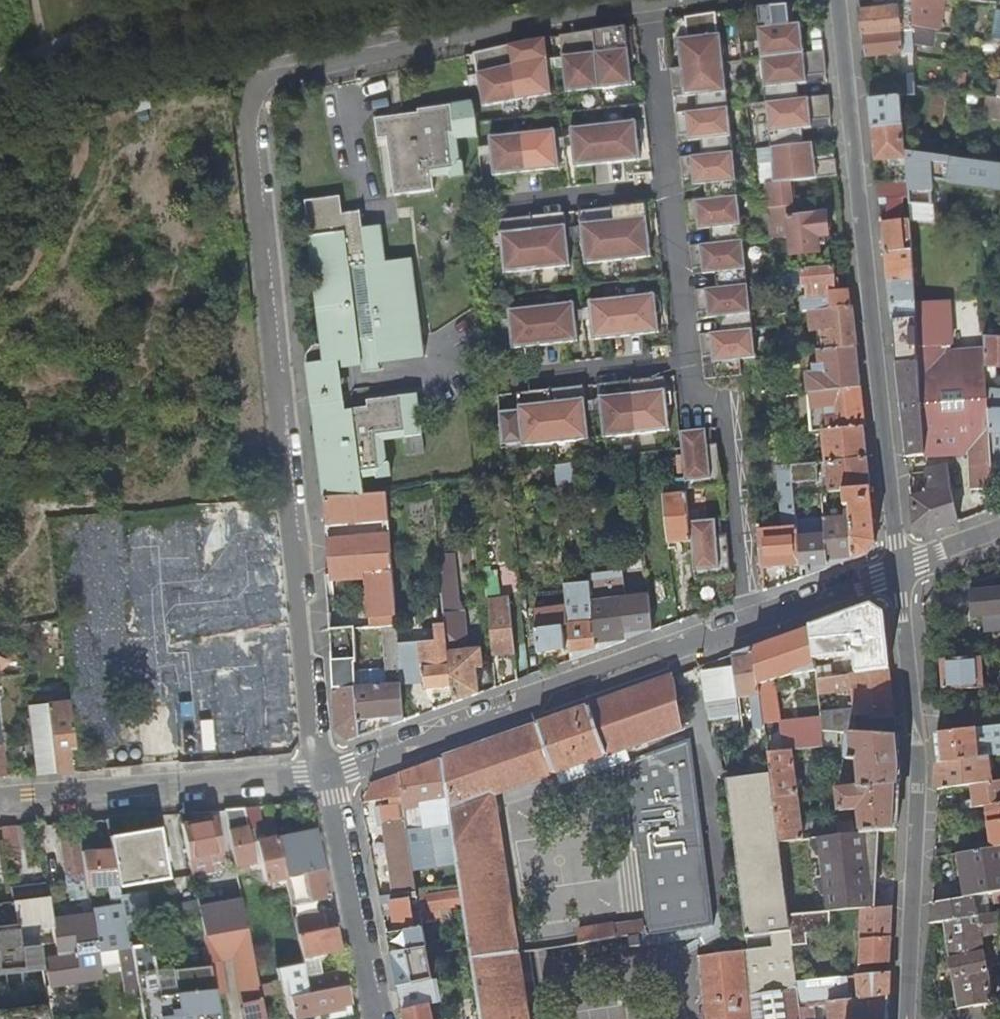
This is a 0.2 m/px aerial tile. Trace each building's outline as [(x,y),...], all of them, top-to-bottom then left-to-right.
[(863,36),(913,31),(913,27),(912,0),(898,0),(898,8),(861,12),(861,19),(863,36)] [(945,0),(912,0),(913,27),(935,31),(940,32),(945,0)] [(760,32),(763,61),(805,56),(802,27),(792,28),(790,8),(774,10),(760,12),(762,32),(760,32)] [(679,43),(682,72),(725,67),(722,39),(719,39),(717,17),(712,18),(696,21),(686,22),(689,42),(679,43)] [(933,43),(935,31),(913,27),(913,31),(913,40),(933,43)] [(614,33),(593,36),(600,94),(633,90),(627,31),(614,33)] [(908,48),(914,47),(913,40),(913,31),(863,36),(865,57),(902,53),(901,40),(908,40),(908,48)] [(573,39),(560,41),(567,98),(600,94),(593,36),(573,39)] [(902,53),(914,52),(914,47),(908,48),(908,40),(901,40),(902,53)] [(527,46),(509,50),(518,106),(552,100),(546,44),(534,45),(527,46)] [(486,55),(474,58),(478,80),(479,89),(483,112),(518,106),(509,50),(486,55)] [(805,56),(763,61),(768,106),(801,102),(799,89),(798,81),(826,78),(828,78),(826,54),(805,56)] [(682,72),(672,73),(674,96),(677,95),(697,93),(697,99),(699,115),(729,111),(725,67),(682,72)] [(905,76),(899,77),(900,98),(913,96),(916,96),(915,86),(915,82),(905,82),(905,76)] [(826,78),(798,81),(799,89),(827,85),(826,78)] [(478,80),(468,81),(470,90),(479,89),(478,80)] [(697,93),(677,95),(677,102),(697,99),(697,93)] [(914,113),(913,96),(900,98),(902,115),(914,113)] [(989,97),(986,116),(999,119),(999,99),(989,97)] [(900,98),(870,101),(870,107),(873,130),(903,126),(902,115),(900,98)] [(768,106),(773,151),(805,147),(804,133),(803,126),(831,123),(833,123),(832,116),(831,99),(801,102),(768,106)] [(476,127),(472,106),(418,114),(419,117),(375,123),(378,143),(387,142),(394,200),(434,195),(432,182),(449,180),(450,183),(464,181),(462,167),(459,167),(456,144),(478,142),(477,130),(476,127)] [(699,115),(677,117),(679,140),(682,140),(701,137),(702,143),(704,159),(734,156),(729,111),(699,115)] [(803,126),(804,133),(831,130),(831,123),(803,126)] [(637,125),(604,129),(608,168),(641,164),(637,125)] [(879,185),(907,183),(905,152),(903,126),(873,130),(876,159),(879,185)] [(571,133),(576,172),(608,168),(604,129),(571,133)] [(523,138),(527,177),(560,174),(556,134),(523,138)] [(682,140),(683,146),(702,143),(701,137),(682,140)] [(492,160),(495,181),(527,177),(523,138),(490,142),(491,150),(492,160)] [(791,186),(839,181),(837,164),(817,167),(815,146),(805,147),(773,151),(777,187),(791,186)] [(491,150),(479,152),(479,161),(492,160),(491,150)] [(704,159),(682,162),(684,184),(687,184),(707,182),(707,188),(709,203),(739,200),(734,156),(704,159)] [(950,158),(947,183),(999,189),(999,164),(950,158)] [(707,182),(687,184),(688,190),(707,188),(707,182)] [(887,205),(888,223),(904,221),(902,199),(908,198),(907,183),(879,185),(881,206),(887,205)] [(793,221),(791,186),(777,187),(767,188),(773,243),(790,242),(791,258),(821,256),(819,241),(830,240),(827,217),(793,221)] [(342,199),(307,204),(327,345),(316,347),(308,357),(310,373),(313,397),(319,445),(326,502),(366,499),(363,482),(378,480),(378,483),(392,482),(390,467),(387,468),(385,445),(424,441),(419,399),(370,404),(370,411),(354,412),(355,418),(334,420),(332,395),(329,369),(418,355),(406,264),(388,265),(386,248),(367,251),(365,233),(363,214),(345,217),(342,199)] [(376,203),(380,223),(396,220),(392,199),(376,203)] [(709,203),(687,206),(689,229),(692,228),(712,226),(713,232),(714,248),(744,244),(739,200),(709,203)] [(647,209),(613,212),(620,265),(653,262),(647,209)] [(613,212),(581,216),(587,269),(620,265),(613,212)] [(566,218),(532,222),(538,275),(572,271),(566,218)] [(904,221),(888,223),(883,223),(885,241),(886,254),(912,251),(910,222),(910,221),(904,221)] [(532,222),(500,225),(506,278),(538,275),(532,222)] [(712,226),(692,228),(692,235),(713,232),(712,226)] [(365,233),(367,251),(386,248),(383,230),(365,233)] [(714,248),(692,250),(694,273),(697,273),(717,271),(718,277),(719,292),(750,289),(744,244),(714,248)] [(912,251),(886,254),(888,275),(889,283),(914,281),(912,251)] [(406,264),(418,355),(329,369),(332,395),(346,394),(344,376),(357,374),(358,379),(377,376),(376,370),(427,362),(414,264),(406,264)] [(836,289),(835,270),(804,273),(776,276),(777,285),(778,297),(806,295),(805,291),(808,291),(809,301),(804,302),(805,316),(812,315),(852,312),(851,296),(831,298),(830,289),(836,289)] [(717,271),(697,273),(698,279),(718,277),(717,271)] [(914,281),(889,283),(890,296),(891,304),(916,302),(914,281)] [(719,292),(697,295),(700,318),(702,317),(722,315),(723,321),(724,337),(755,333),(750,289),(719,292)] [(657,299),(624,303),(628,342),(661,338),(657,299)] [(917,318),(916,305),(916,302),(891,304),(892,313),(893,321),(917,318)] [(941,302),(916,305),(917,318),(919,364),(922,414),(924,456),(970,453),(972,490),(993,488),(992,465),(991,452),(989,411),(988,389),(986,350),(944,353),(941,302)] [(624,303),(591,306),(596,345),(628,342),(624,303)] [(542,312),(547,351),(581,347),(576,308),(542,312)] [(542,312),(511,316),(515,355),(547,351),(542,312)] [(810,348),(811,356),(819,355),(857,351),(855,333),(852,312),(812,315),(814,336),(818,336),(819,347),(810,348)] [(722,315),(702,317),(703,323),(723,321),(722,315)] [(919,364),(917,318),(893,321),(895,345),(898,366),(919,364)] [(702,339),(705,362),(707,362),(714,361),(717,383),(746,380),(744,363),(758,361),(755,333),(724,337),(702,339)] [(985,338),(986,350),(988,389),(999,389),(999,338),(985,338)] [(808,378),(810,397),(861,392),(859,370),(857,351),(819,355),(820,369),(815,370),(816,377),(808,378)] [(714,361),(707,362),(709,383),(717,383),(714,361)] [(922,414),(919,364),(898,366),(901,394),(903,416),(907,457),(924,456),(922,414)] [(666,382),(633,386),(639,439),(672,435),(666,382)] [(633,386),(600,390),(606,443),(639,439),(633,386)] [(988,389),(989,411),(999,411),(999,389),(988,389)] [(591,444),(586,391),(552,395),(558,448),(591,444)] [(827,413),(830,435),(865,432),(863,417),(861,392),(810,397),(787,399),(789,417),(827,413)] [(552,395),(520,399),(521,417),(500,419),(503,451),(525,449),(525,452),(558,448),(552,395)] [(989,411),(991,452),(999,451),(999,411),(989,411)] [(825,436),(828,467),(868,463),(867,448),(865,432),(830,435),(825,436)] [(712,434),(682,437),(687,484),(688,495),(725,491),(721,457),(717,457),(716,449),(713,449),(712,434)] [(991,452),(992,465),(999,465),(999,451),(991,452)] [(669,460),(661,460),(663,475),(671,474),(669,460)] [(828,467),(831,495),(844,494),(871,491),(870,480),(868,463),(828,467)] [(556,468),(558,487),(582,484),(580,465),(556,468)] [(949,467),(925,472),(926,493),(912,497),(915,525),(927,534),(960,522),(951,488),(949,467)] [(819,484),(817,468),(794,470),(795,486),(819,484)] [(794,470),(778,471),(783,521),(788,521),(790,532),(760,534),(765,580),(803,576),(800,543),(799,533),(796,499),(795,486),(794,470)] [(679,484),(664,486),(665,499),(677,498),(676,490),(680,490),(679,484)] [(670,547),(692,544),(691,528),(688,495),(687,484),(679,484),(680,490),(676,490),(677,498),(665,499),(670,547)] [(850,508),(855,564),(869,559),(877,545),(874,523),(871,491),(844,494),(846,509),(850,508)] [(328,524),(389,520),(388,498),(366,499),(326,502),(328,524)] [(846,521),(825,523),(827,539),(830,573),(844,568),(855,564),(850,508),(846,509),(846,521)] [(328,529),(390,526),(389,520),(328,524),(328,529)] [(722,525),(691,528),(692,544),(696,584),(734,580),(731,546),(727,546),(726,538),(723,538),(722,525)] [(811,531),(799,533),(800,543),(812,541),(811,531)] [(357,542),(329,543),(332,567),(333,578),(360,577),(371,576),(393,575),(390,538),(373,539),(373,533),(357,533),(357,542)] [(817,578),(830,573),(827,539),(812,541),(800,543),(803,576),(811,575),(812,579),(817,578)] [(497,569),(495,548),(481,548),(484,570),(497,569)] [(453,696),(455,706),(473,699),(483,696),(479,669),(483,669),(481,649),(467,651),(462,602),(459,603),(454,556),(440,558),(447,626),(453,696)] [(648,598),(627,600),(623,572),(590,575),(590,583),(566,585),(568,613),(569,629),(572,664),(583,660),(611,650),(633,642),(652,635),(648,598)] [(499,574),(484,575),(493,660),(516,657),(510,600),(501,601),(499,574)] [(371,576),(371,620),(396,618),(393,575),(371,576)] [(361,620),(371,620),(371,576),(360,577),(360,584),(361,620)] [(211,577),(203,578),(204,594),(212,594),(211,577)] [(972,595),(974,619),(999,618),(999,593),(972,595)] [(855,656),(857,674),(891,669),(888,637),(885,614),(872,606),(812,627),(816,661),(855,656)] [(568,613),(536,615),(540,656),(566,655),(563,630),(569,629),(568,613)] [(438,647),(398,651),(400,682),(425,680),(426,691),(445,689),(446,697),(453,696),(447,626),(436,627),(438,647)] [(792,676),(817,671),(817,669),(816,661),(812,627),(779,639),(755,648),(764,716),(780,711),(775,681),(781,679),(783,684),(789,683),(788,677),(792,676)] [(403,725),(403,720),(400,682),(398,651),(397,628),(380,629),(383,664),(384,664),(384,671),(356,672),(359,723),(389,721),(393,729),(403,725)] [(332,632),(338,737),(351,744),(361,740),(359,723),(356,672),(353,631),(332,632)] [(194,646),(171,648),(171,650),(174,678),(196,677),(194,646)] [(755,729),(765,727),(764,716),(755,648),(748,650),(734,655),(740,697),(750,696),(755,729)] [(855,656),(816,661),(817,669),(846,665),(847,675),(851,675),(857,674),(855,656)] [(984,688),(982,657),(942,660),(945,691),(984,688)] [(846,665),(817,669),(817,671),(818,679),(836,677),(847,675),(846,665)] [(734,667),(704,672),(712,721),(742,716),(734,667)] [(855,710),(856,716),(876,714),(877,719),(896,717),(893,691),(891,669),(857,674),(851,675),(853,690),(855,710)] [(853,690),(851,675),(847,675),(836,677),(838,691),(853,690)] [(627,748),(684,728),(675,676),(597,704),(443,759),(462,887),(482,1018),(530,1018),(528,1004),(495,794),(556,773),(627,748)] [(838,691),(836,677),(818,679),(819,693),(838,691)] [(68,750),(75,749),(70,705),(47,708),(55,777),(55,778),(71,776),(68,750)] [(46,777),(55,777),(47,708),(47,707),(27,709),(35,777),(46,777)] [(855,710),(821,713),(823,731),(839,732),(849,733),(858,733),(856,716),(855,710)] [(936,734),(938,753),(939,764),(989,757),(999,756),(999,726),(936,734)] [(838,747),(839,732),(823,731),(825,747),(838,747)] [(861,810),(863,833),(875,832),(898,829),(900,791),(901,763),(898,736),(858,733),(849,733),(849,760),(860,762),(862,788),(839,790),(842,811),(861,810)] [(624,764),(635,850),(639,849),(650,933),(651,935),(717,926),(703,828),(694,829),(683,744),(624,764)] [(804,839),(793,751),(769,753),(771,773),(780,842),(804,839)] [(992,782),(989,757),(939,764),(939,778),(938,790),(972,785),(992,782)] [(419,829),(409,831),(418,891),(462,887),(443,759),(423,766),(401,774),(406,810),(416,809),(419,829)] [(779,991),(800,988),(798,980),(794,944),(790,916),(780,842),(771,773),(751,775),(779,991)] [(398,804),(383,806),(381,807),(394,895),(418,891),(409,831),(406,810),(401,774),(371,785),(366,804),(382,801),(397,799),(398,804)] [(754,1009),(753,995),(766,993),(779,991),(751,775),(727,779),(749,949),(698,956),(705,1018),(756,1018),(754,1009)] [(999,803),(999,781),(992,782),(972,785),(974,800),(966,801),(967,808),(975,807),(987,805),(999,803)] [(987,805),(989,823),(999,821),(999,803),(987,805)] [(261,828),(257,807),(246,808),(226,809),(237,868),(238,873),(238,874),(249,873),(249,870),(257,868),(256,864),(257,864),(250,830),(261,828)] [(416,809),(406,810),(409,831),(419,829),(416,809)] [(216,815),(182,821),(187,845),(192,875),(227,869),(216,815)] [(992,849),(999,848),(999,821),(989,823),(991,840),(992,849)] [(839,824),(840,836),(856,834),(855,823),(839,824)] [(814,827),(815,838),(819,838),(829,837),(829,830),(828,825),(814,827)] [(22,855),(19,826),(3,827),(7,857),(22,855)] [(59,830),(70,901),(87,898),(76,827),(60,830),(59,830)] [(160,828),(111,837),(113,849),(119,886),(169,877),(166,859),(164,851),(160,828)] [(316,829),(277,837),(277,838),(281,856),(285,874),(285,875),(299,872),(304,871),(324,867),(319,843),(316,829)] [(824,875),(826,896),(828,912),(832,912),(863,909),(869,909),(867,892),(870,891),(872,889),(874,885),(874,882),(873,879),(871,877),(870,876),(869,875),(860,876),(860,870),(873,868),(872,850),(876,850),(875,832),(863,833),(856,834),(840,836),(836,836),(829,837),(819,838),(822,857),(824,875)] [(822,857),(819,838),(815,838),(814,838),(812,840),(811,843),(818,858),(822,857)] [(992,849),(991,840),(983,841),(984,850),(992,849)] [(992,849),(984,850),(958,854),(965,899),(974,897),(984,896),(995,894),(999,893),(999,848),(992,849)] [(111,898),(121,897),(121,894),(119,886),(113,849),(83,852),(88,888),(110,886),(111,898)] [(310,902),(330,898),(324,867),(304,871),(310,902)] [(870,876),(871,877),(873,868),(860,870),(860,876),(869,875),(870,876)] [(304,897),(299,872),(285,875),(287,884),(291,900),(304,897)] [(822,897),(826,896),(824,875),(822,875),(820,876),(817,877),(816,879),(816,881),(822,897)] [(12,893),(14,902),(16,918),(17,925),(20,947),(37,945),(35,929),(53,926),(52,920),(49,897),(48,889),(12,893)] [(147,890),(121,894),(121,897),(122,904),(124,918),(150,913),(147,890)] [(397,933),(388,934),(393,955),(398,954),(429,949),(424,920),(418,891),(394,895),(381,897),(383,906),(393,904),(397,933)] [(420,893),(424,920),(441,918),(439,910),(462,907),(460,891),(429,895),(429,892),(420,893)] [(974,897),(978,917),(988,916),(984,896),(974,897)] [(121,897),(111,898),(112,906),(122,904),(121,897)] [(978,917),(974,897),(965,899),(933,904),(933,914),(932,925),(946,923),(978,917)] [(243,898),(198,907),(200,918),(204,937),(248,928),(243,898)] [(98,952),(117,949),(121,974),(126,1004),(139,1002),(130,948),(129,947),(124,918),(122,904),(112,906),(92,908),(92,914),(97,940),(98,950),(98,952)] [(869,909),(863,909),(861,966),(891,963),(894,906),(869,909)] [(814,914),(790,916),(794,944),(809,944),(809,933),(833,933),(832,912),(828,912),(814,914)] [(86,942),(97,940),(92,914),(64,918),(63,913),(57,914),(58,919),(52,920),(53,926),(57,955),(46,957),(50,986),(102,977),(98,952),(98,950),(87,952),(86,942)] [(324,913),(295,919),(298,934),(336,926),(333,913),(325,915),(324,913)] [(999,935),(999,914),(988,916),(978,917),(946,923),(960,1009),(988,1005),(995,1004),(983,938),(999,935)] [(17,925),(16,918),(0,919),(0,927),(17,925)] [(615,927),(617,937),(630,936),(640,934),(647,933),(646,923),(615,927)] [(581,928),(583,942),(617,937),(615,927),(615,924),(581,928)] [(40,945),(37,945),(20,947),(17,925),(0,927),(0,1018),(49,1018),(40,945)] [(647,933),(640,934),(641,946),(727,935),(726,925),(717,926),(651,935),(650,933),(647,933)] [(302,956),(309,955),(340,949),(336,926),(298,934),(302,956)] [(209,965),(214,992),(227,990),(222,957),(236,955),(235,946),(251,943),(248,928),(204,937),(205,943),(209,965)] [(640,934),(630,936),(631,947),(641,946),(640,934)] [(87,952),(98,950),(97,940),(86,942),(87,952)] [(262,999),(259,984),(254,954),(252,947),(251,943),(235,946),(236,955),(244,1003),(247,1018),(266,1018),(262,999)] [(209,965),(190,969),(155,975),(150,945),(130,948),(139,1002),(142,1018),(219,1018),(214,992),(209,965)] [(102,977),(121,974),(117,949),(98,952),(102,977)] [(395,966),(431,960),(429,949),(398,954),(399,957),(393,958),(395,966)] [(306,977),(323,974),(321,966),(318,967),(317,960),(310,961),(303,963),(306,977)] [(431,960),(395,966),(396,973),(399,988),(435,980),(431,960)] [(344,1005),(351,1003),(347,985),(309,993),(306,977),(303,963),(277,968),(279,978),(286,976),(295,1018),(326,1012),(344,1008),(344,1005)] [(265,981),(277,978),(275,966),(262,969),(265,981)] [(323,974),(306,977),(309,993),(347,985),(344,970),(323,974)] [(857,994),(863,993),(863,992),(881,989),(891,991),(891,981),(891,973),(798,980),(800,988),(802,1008),(815,1007),(829,1005),(829,1003),(851,1000),(857,994)] [(431,1005),(439,1004),(435,980),(399,988),(404,1011),(431,1005)] [(754,1009),(756,1018),(804,1018),(802,1008),(800,988),(779,991),(766,993),(768,1008),(754,1009)] [(830,1018),(889,1018),(890,1008),(891,991),(881,989),(863,992),(863,993),(863,999),(851,1000),(829,1003),(829,1005),(830,1018)] [(768,1008),(766,993),(753,995),(754,1009),(768,1008)] [(353,1014),(351,1003),(344,1005),(344,1008),(326,1012),(327,1018),(329,1018),(353,1014)] [(995,1004),(988,1005),(989,1014),(996,1013),(995,1004)] [(431,1005),(404,1011),(406,1018),(434,1018),(431,1005)] [(829,1005),(815,1007),(817,1018),(830,1018),(829,1005)] [(815,1007),(802,1008),(804,1018),(817,1018),(815,1007)]
